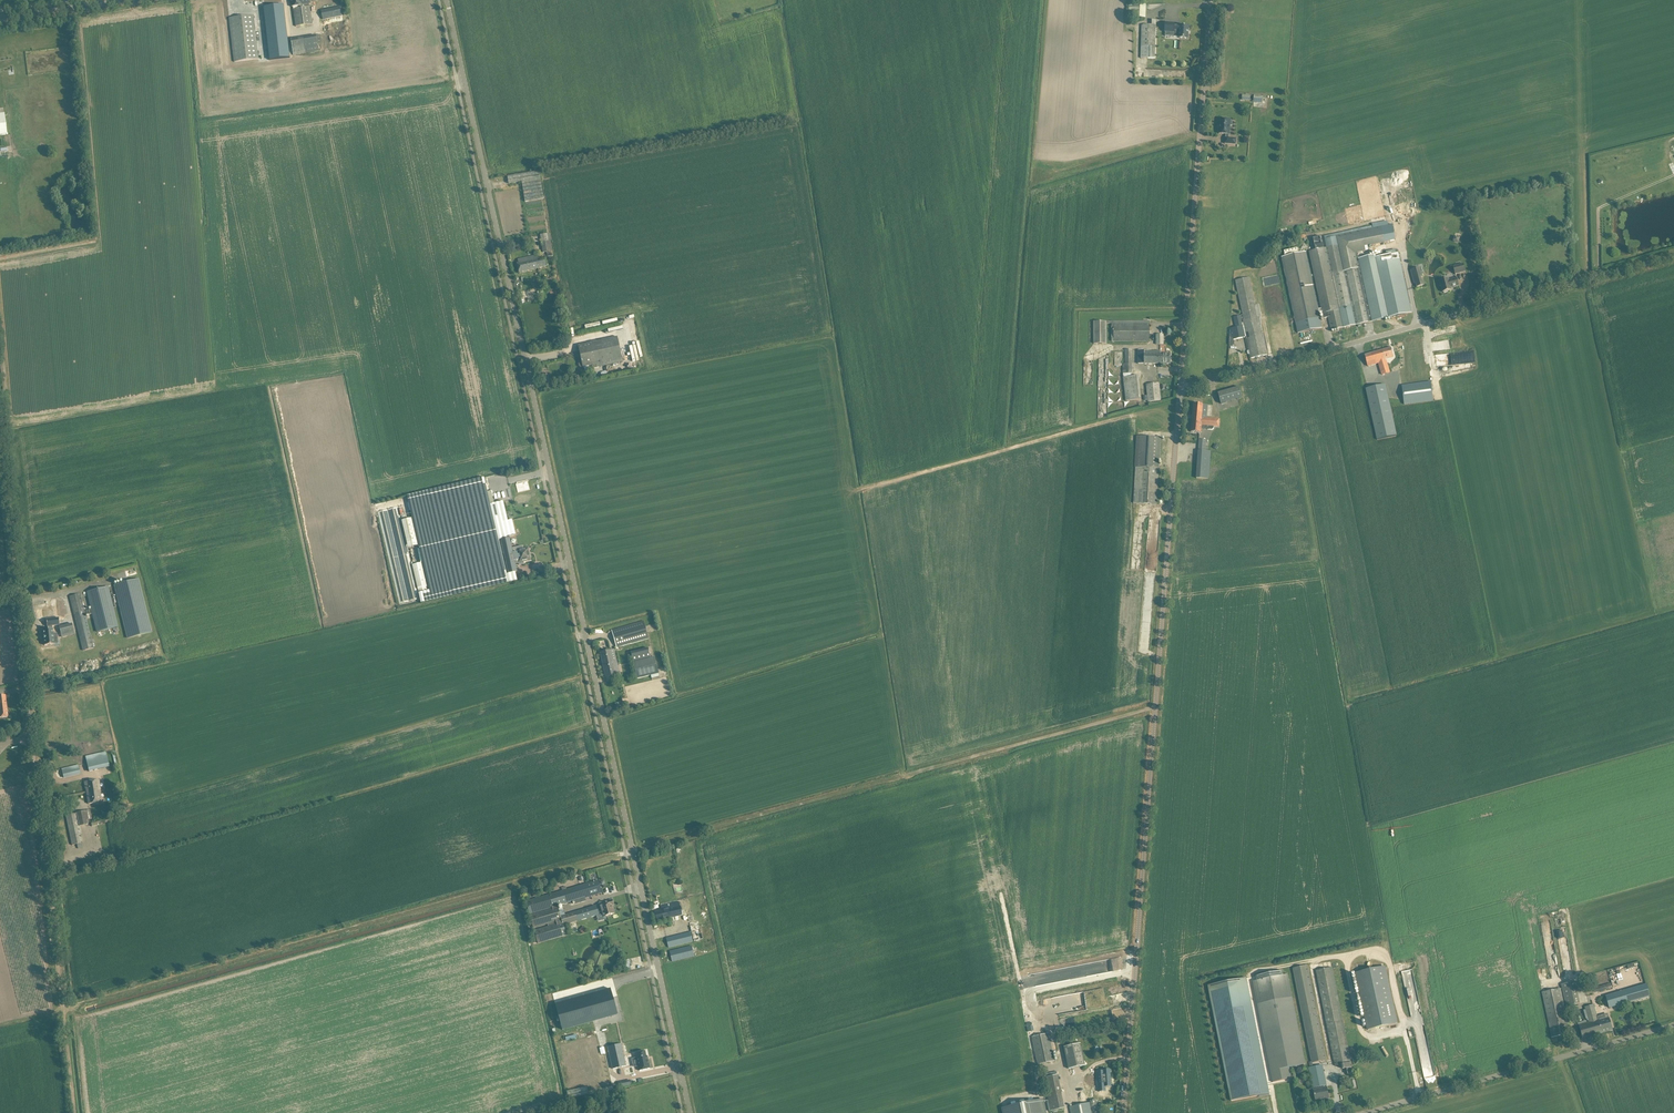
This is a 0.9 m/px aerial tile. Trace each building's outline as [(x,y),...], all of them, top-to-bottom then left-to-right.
[(292,7),(293,7),(294,9),(296,27),(312,24),(309,4),(310,4),(310,0),(291,0),(292,7)] [(1146,6),(1146,5),(1129,4),(1129,18),(1146,19),(1146,12),(1146,9),(1149,9),(1149,6),(1146,6)] [(286,56),(281,12),(280,6),(258,9),(259,14),(264,59),(259,60),(262,90),(295,86),(292,56),(286,56)] [(320,10),(322,20),(342,16),(341,6),(320,10)] [(235,62),(258,60),(253,16),(230,18),(235,62)] [(1141,59),(1155,59),(1156,49),(1157,20),(1152,20),(1152,25),(1143,25),(1143,26),(1142,26),(1141,59)] [(1179,37),(1179,38),(1188,39),(1189,26),(1180,26),(1175,26),(1175,23),(1166,23),(1165,32),(1174,33),(1173,37),(1179,37)] [(294,55),(319,51),(318,45),(322,44),(320,35),(291,39),(294,55)] [(1243,95),(1242,100),(1250,101),(1254,101),(1254,103),(1263,103),(1263,101),(1263,96),(1254,95),(1250,95),(1243,95)] [(1226,120),(1225,119),(1223,119),(1222,119),(1221,119),(1221,126),(1220,126),(1220,127),(1219,134),(1226,134),(1226,138),(1225,138),(1225,144),(1236,145),(1236,139),(1229,138),(1229,135),(1230,135),(1230,125),(1229,125),(1229,121),(1231,121),(1231,120),(1226,120)] [(544,199),(539,172),(508,177),(509,184),(522,182),(525,202),(544,199)] [(1293,255),(1282,257),(1296,323),(1298,333),(1322,328),(1320,318),(1319,312),(1322,311),(1323,318),(1329,317),(1331,330),(1358,324),(1358,327),(1361,326),(1360,324),(1370,322),(1370,320),(1372,319),(1372,321),(1392,317),(1412,313),(1399,253),(1396,253),(1387,255),(1379,257),(1378,254),(1377,255),(1359,258),(1358,253),(1366,251),(1368,250),(1368,246),(1384,243),(1381,227),(1387,226),(1386,223),(1381,224),(1313,239),(1315,250),(1309,251),(1319,296),(1319,299),(1321,306),(1321,309),(1318,309),(1315,296),(1306,252),(1293,255)] [(1392,224),(1387,226),(1381,227),(1384,243),(1396,240),(1392,224)] [(553,256),(549,234),(540,235),(543,253),(547,253),(547,257),(553,256)] [(538,255),(535,256),(537,269),(547,266),(545,257),(539,258),(538,255)] [(518,264),(519,268),(520,272),(537,269),(535,256),(524,258),(525,262),(518,264)] [(1455,274),(1466,271),(1463,264),(1453,266),(1455,274)] [(1415,283),(1416,288),(1425,285),(1423,280),(1422,281),(1421,277),(1422,277),(1420,268),(1410,270),(1414,284),(1415,283)] [(1247,337),(1247,339),(1248,343),(1250,353),(1251,356),(1251,358),(1268,355),(1266,349),(1260,319),(1260,317),(1261,317),(1259,305),(1256,305),(1250,277),(1236,280),(1243,315),(1242,315),(1240,316),(1234,317),(1236,327),(1231,328),(1230,328),(1230,331),(1229,345),(1235,346),(1234,340),(1245,337),(1247,337)] [(1448,279),(1447,278),(1443,279),(1444,280),(1439,281),(1440,286),(1441,286),(1443,292),(1444,292),(1444,293),(1448,292),(1448,291),(1452,290),(1451,288),(1459,286),(1457,278),(1449,280),(1449,279),(1448,279)] [(1150,342),(1150,321),(1094,322),(1094,344),(1107,344),(1107,325),(1111,325),(1112,342),(1150,342)] [(591,365),(592,369),(623,362),(618,337),(578,346),(582,363),(580,363),(579,364),(580,367),(581,368),(591,365)] [(1390,372),(1386,359),(1393,357),(1392,353),(1391,348),(1365,355),(1367,361),(1368,366),(1378,363),(1382,375),(1390,372)] [(1134,376),(1132,349),(1124,349),(1125,364),(1123,364),(1123,378),(1124,378),(1126,401),(1141,399),(1140,376),(1134,376)] [(1145,351),(1145,350),(1139,350),(1139,364),(1171,364),(1171,354),(1161,354),(1161,351),(1155,351),(1145,351)] [(1431,382),(1402,386),(1404,405),(1433,401),(1431,382)] [(1149,402),(1161,401),(1159,383),(1147,384),(1149,402)] [(1385,385),(1366,389),(1377,440),(1397,436),(1385,385)] [(1218,393),(1221,404),(1243,398),(1240,387),(1218,393)] [(1219,427),(1220,419),(1207,418),(1207,416),(1208,405),(1193,404),(1191,432),(1201,433),(1202,429),(1212,430),(1214,429),(1214,427),(1219,427)] [(1157,505),(1161,438),(1138,436),(1134,503),(1152,504),(1157,505)] [(1209,479),(1211,452),(1209,451),(1209,446),(1206,446),(1206,440),(1199,439),(1197,478),(1209,479)] [(437,489),(407,496),(430,591),(432,601),(461,594),(496,586),(517,581),(515,572),(509,574),(507,574),(502,553),(504,553),(501,540),(509,538),(509,536),(501,502),(494,504),(490,505),(487,492),(484,478),(471,481),(437,489)] [(530,482),(514,486),(517,499),(533,495),(530,482)] [(377,503),(379,510),(394,506),(392,499),(377,503)] [(503,502),(501,502),(509,536),(516,535),(512,520),(508,521),(503,502)] [(398,508),(388,510),(410,601),(419,599),(398,508)] [(388,510),(378,512),(399,604),(408,602),(388,510)] [(411,514),(401,516),(420,599),(421,603),(432,601),(430,591),(429,591),(411,514)] [(523,562),(526,561),(531,560),(530,553),(529,553),(528,552),(529,552),(529,548),(523,549),(522,546),(514,548),(515,556),(513,556),(509,538),(501,540),(504,553),(509,574),(515,572),(517,572),(515,564),(519,563),(519,565),(524,564),(523,562)] [(114,585),(132,658),(133,663),(164,656),(164,653),(157,655),(139,579),(114,585)] [(108,587),(87,592),(91,610),(84,611),(80,594),(70,596),(83,651),(93,648),(85,616),(88,615),(102,671),(133,663),(132,658),(130,659),(117,605),(113,606),(108,587)] [(49,619),(66,615),(63,600),(55,602),(55,604),(35,608),(38,619),(44,617),(45,622),(42,622),(42,626),(51,625),(51,623),(49,619)] [(616,648),(622,646),(649,638),(644,621),(612,630),(616,648)] [(62,638),(74,635),(71,624),(59,627),(62,638)] [(53,634),(52,629),(43,630),(44,645),(54,644),(54,639),(57,639),(57,634),(53,634)] [(651,658),(648,648),(631,652),(637,678),(659,673),(655,657),(651,658)] [(606,678),(611,677),(617,675),(615,666),(618,666),(614,650),(606,652),(600,653),(606,678)] [(106,752),(85,757),(89,771),(109,767),(106,752)] [(78,765),(62,769),(64,777),(80,774),(78,765)] [(100,790),(99,780),(85,782),(86,789),(87,792),(100,790)] [(88,804),(94,803),(102,802),(100,790),(87,792),(88,804)] [(83,847),(79,826),(88,824),(87,820),(92,819),(90,810),(76,813),(66,815),(72,845),(77,844),(78,849),(83,847)] [(562,891),(526,902),(534,928),(548,924),(548,926),(534,931),(536,937),(535,938),(536,941),(537,940),(538,943),(566,935),(563,925),(577,921),(596,916),(599,915),(597,910),(596,906),(575,912),(565,915),(564,910),(559,911),(558,906),(568,903),(570,902),(581,899),(602,893),(598,880),(567,890),(566,887),(562,888),(562,891)] [(599,915),(596,916),(598,922),(607,919),(606,916),(614,914),(612,906),(614,905),(612,900),(599,904),(600,909),(597,910),(599,915)] [(657,921),(662,920),(682,915),(679,902),(666,905),(661,906),(662,911),(655,912),(657,921)] [(694,941),(703,939),(699,924),(690,926),(694,941)] [(669,948),(674,946),(693,942),(690,932),(671,937),(666,938),(669,948)] [(582,947),(586,944),(581,939),(577,943),(582,947)] [(672,962),(678,960),(694,956),(691,946),(670,951),(672,962)] [(1310,1066),(1313,1066),(1312,1063),(1326,1060),(1308,965),(1293,968),(1293,969),(1311,1062),(1309,1063),(1310,1066)] [(1367,1030),(1398,1023),(1385,966),(1355,973),(1367,1030)] [(1342,1065),(1343,1069),(1347,1068),(1348,1074),(1353,1073),(1351,1059),(1353,1059),(1352,1055),(1350,1055),(1332,967),(1316,970),(1334,1061),(1335,1066),(1342,1065)] [(1257,980),(1253,981),(1257,1004),(1273,1082),(1292,1079),(1289,1067),(1306,1064),(1305,1059),(1292,997),(1288,974),(1283,975),(1283,971),(1281,971),(1260,976),(1257,976),(1257,980)] [(1212,985),(1209,986),(1209,989),(1232,1101),(1270,1093),(1247,981),(1247,978),(1244,979),(1212,985)] [(1566,1006),(1579,1004),(1575,982),(1561,985),(1566,1006)] [(1595,993),(1612,988),(1611,983),(1594,988),(1595,993)] [(1647,984),(1607,996),(1610,1006),(1611,1008),(1651,996),(1647,984)] [(555,1004),(563,1030),(617,1015),(610,989),(555,1004)] [(1552,1038),(1570,1034),(1561,989),(1542,993),(1552,1038)] [(1126,993),(1119,993),(1120,1002),(1127,1001),(1126,993)] [(1598,1020),(1594,1004),(1585,1007),(1589,1022),(1579,1025),(1583,1038),(1612,1030),(1609,1017),(1598,1020)] [(1038,1065),(1055,1061),(1049,1034),(1032,1037),(1038,1065)] [(613,1069),(626,1066),(621,1044),(608,1047),(613,1069)] [(1069,1069),(1086,1065),(1081,1044),(1064,1047),(1069,1069)] [(647,1059),(645,1051),(635,1053),(639,1071),(650,1068),(648,1059),(647,1059)] [(1313,1088),(1327,1085),(1323,1065),(1309,1068),(1313,1088)] [(1104,1074),(1103,1094),(1109,1094),(1109,1089),(1118,1088),(1119,1069),(1109,1068),(1109,1074),(1104,1074)] [(1051,1111),(1065,1108),(1058,1075),(1044,1078),(1051,1111)] [(1316,1101),(1329,1098),(1327,1087),(1314,1090),(1316,1101)] [(1070,1107),(1071,1112),(1099,1112),(1096,1100),(1096,1098),(1090,1100),(1078,1102),(1079,1104),(1079,1105),(1070,1107)] [(1004,1112),(1046,1112),(1043,1099),(1003,1108),(1004,1112)]
